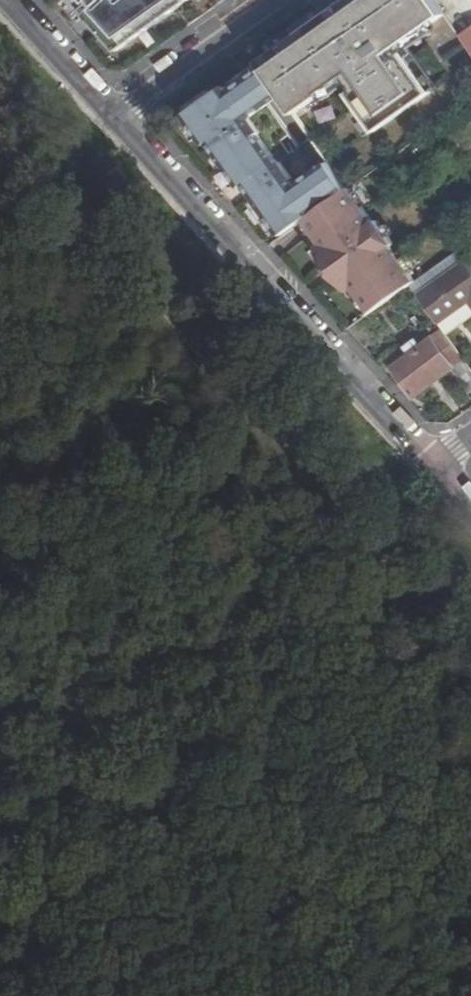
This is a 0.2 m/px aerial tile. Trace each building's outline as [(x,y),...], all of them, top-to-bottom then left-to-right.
[(119,52),(190,0),(73,0),(119,52)] [(256,64),(261,70),(280,97),(290,112),(340,79),(377,131),(432,92),(398,47),(444,15),(433,0),(347,0),(256,64)] [(460,32),(470,50),(470,25),(460,32)] [(280,97),(261,70),(228,95),(224,89),(185,119),(207,147),(211,144),(234,175),(238,172),(286,235),(294,229),(339,197),(347,191),(327,165),(294,190),(248,118),(280,97)] [(294,229),(371,314),(410,286),(416,281),(387,249),(390,247),(371,226),(368,229),(339,197),(294,229)] [(419,299),(468,265),(458,251),(416,281),(410,286),(419,299)] [(419,299),(437,324),(469,302),(470,305),(470,269),(468,265),(419,299)] [(415,396),(452,369),(464,361),(442,331),(393,366),(415,396)] [(470,391),(470,371),(464,361),(452,369),(469,393),(470,391)]
